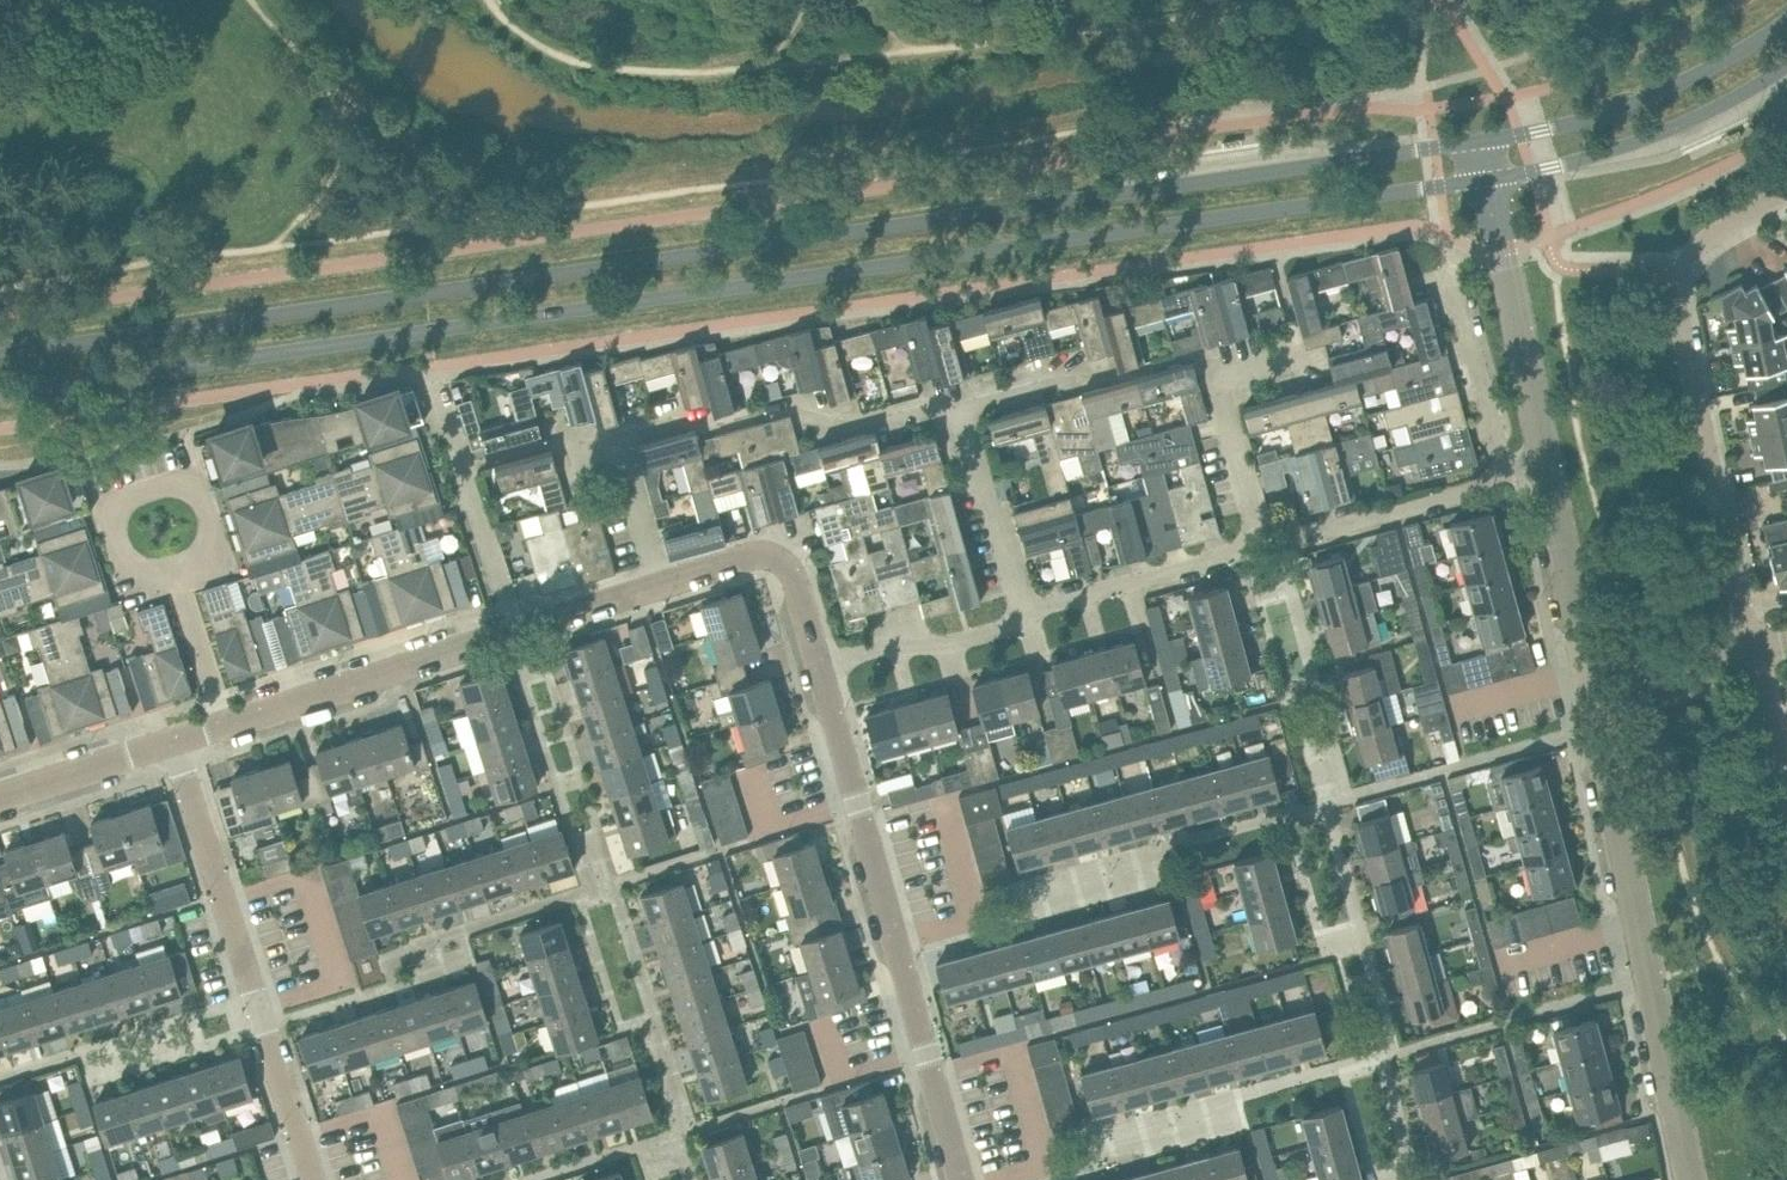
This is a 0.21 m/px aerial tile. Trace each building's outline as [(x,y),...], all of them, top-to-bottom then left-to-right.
[(1407,276),(1398,245),(1343,261),(1348,280),(1377,272),(1387,308),(1414,300),(1407,276)] [(1287,276),(1302,332),(1329,325),(1328,324),(1318,288),(1348,280),(1343,261),(1287,276)] [(1275,286),(1270,266),(1214,282),(1230,338),(1256,331),(1245,294),(1275,286)] [(1784,268),(1786,272),(1773,279),(1786,305),(1786,266),(1784,268)] [(1720,293),(1725,317),(1731,345),(1778,335),(1778,334),(1769,317),(1786,308),(1786,305),(1773,279),(1759,287),(1757,283),(1745,289),(1741,282),(1720,293)] [(1204,345),(1230,338),(1214,282),(1158,297),(1164,317),(1193,308),(1204,345)] [(1113,350),(1104,312),(1099,294),(1043,309),(1049,329),(1078,321),(1088,357),(1113,350)] [(989,330),(991,337),(1033,325),(1036,335),(1038,335),(1044,355),(1055,352),(1049,329),(1043,309),(1040,295),(985,310),(989,330)] [(1414,300),(1387,308),(1377,311),(1382,330),(1409,322),(1419,359),(1419,360),(1421,359),(1448,352),(1432,295),(1414,300)] [(1119,369),(1145,362),(1135,325),(1164,317),(1158,297),(1104,312),(1113,350),(1119,369)] [(989,330),(985,310),(929,326),(939,366),(940,371),(944,385),(947,384),(946,382),(970,375),(960,338),(989,330)] [(1357,316),(1359,323),(1365,346),(1329,356),(1336,382),(1336,383),(1354,378),(1354,379),(1371,375),(1370,373),(1393,367),(1392,366),(1382,330),(1377,311),(1357,316)] [(940,371),(939,366),(929,326),(926,314),(871,330),(876,349),(905,341),(915,378),(940,371)] [(1329,325),(1302,332),(1306,347),(1325,342),(1343,337),(1339,321),(1328,324),(1329,325)] [(825,383),(827,383),(825,379),(815,345),(810,327),(755,342),(761,362),(778,357),(779,359),(780,361),(782,363),(784,364),(786,365),(788,366),(790,366),(793,365),(800,391),(825,383)] [(871,330),(815,345),(827,383),(825,383),(830,402),(857,394),(846,358),(876,349),(871,330)] [(1743,361),(1745,374),(1750,373),(1754,388),(1756,387),(1786,381),(1786,379),(1784,366),(1786,365),(1786,356),(1786,352),(1786,332),(1778,334),(1778,335),(1731,345),(1734,363),(1743,361)] [(755,342),(702,357),(714,399),(711,400),(714,414),(741,407),(731,370),(761,362),(755,342)] [(645,379),(675,370),(685,407),(711,400),(714,399),(702,357),(700,358),(696,343),(641,358),(644,374),(645,379)] [(641,358),(639,354),(584,370),(595,414),(596,417),(599,426),(625,419),(615,382),(644,374),(641,358)] [(1393,367),(1370,373),(1371,375),(1354,379),(1359,397),(1393,388),(1398,404),(1433,396),(1458,389),(1452,369),(1434,374),(1432,368),(1424,371),(1421,359),(1419,360),(1419,359),(1392,366),(1393,367)] [(584,370),(582,360),(534,373),(525,376),(527,384),(532,395),(549,390),(554,406),(565,403),(571,424),(596,417),(595,414),(584,370)] [(1208,418),(1193,362),(1137,377),(1144,404),(1181,394),(1190,423),(1208,418)] [(524,368),(519,369),(521,377),(525,376),(534,373),(533,367),(524,368)] [(1110,414),(1144,404),(1137,377),(1081,393),(1089,420),(1098,448),(1118,443),(1110,414)] [(769,383),(772,394),(787,390),(783,378),(769,383)] [(1336,383),(1336,382),(1298,392),(1314,447),(1331,442),(1323,414),(1361,403),(1359,397),(1354,379),(1354,378),(1336,383)] [(1752,403),(1753,417),(1746,418),(1750,436),(1786,428),(1786,381),(1756,387),(1754,388),(1757,402),(1752,403)] [(547,440),(546,438),(544,438),(532,395),(527,384),(509,390),(517,420),(481,430),(488,456),(547,440)] [(320,412),(314,413),(326,451),(370,437),(392,430),(424,420),(416,395),(400,400),(397,391),(396,388),(360,399),(361,403),(344,407),(341,408),(320,412)] [(1383,409),(1388,427),(1404,423),(1409,441),(1441,433),(1468,425),(1458,389),(1433,396),(1398,404),(1383,409)] [(1243,407),(1251,434),(1287,424),(1295,452),(1314,447),(1298,392),(1243,407)] [(1045,400),(1043,401),(1044,403),(1061,460),(1080,455),(1084,473),(1103,468),(1098,448),(1089,420),(1077,423),(1074,414),(1069,416),(1064,397),(1046,403),(1045,400)] [(1044,403),(989,418),(996,445),(1033,435),(1041,465),(1061,460),(1044,403)] [(326,451),(314,413),(291,416),(271,420),(251,426),(250,422),(214,433),(215,437),(198,442),(213,488),(245,477),(267,470),(326,451)] [(776,432),(767,434),(763,421),(698,439),(704,460),(740,450),(745,467),(763,461),(801,451),(795,432),(777,437),(776,432)] [(1163,431),(1118,443),(1123,463),(1139,458),(1144,476),(1163,471),(1180,466),(1200,460),(1190,423),(1170,429),(1173,440),(1167,442),(1163,431)] [(1762,453),(1765,466),(1770,465),(1773,480),(1783,477),(1786,476),(1786,428),(1750,436),(1754,454),(1762,453)] [(639,445),(647,472),(683,461),(691,490),(711,485),(709,477),(704,460),(698,439),(696,429),(639,445)] [(369,452),(373,464),(352,470),(351,465),(333,471),(341,496),(427,468),(427,466),(429,465),(424,449),(421,450),(417,436),(396,443),(392,430),(370,437),(374,450),(369,452)] [(889,487),(885,474),(879,449),(874,430),(819,445),(824,465),(823,465),(825,472),(862,462),(870,491),(870,492),(889,487)] [(1375,451),(1370,432),(1331,442),(1314,447),(1330,504),(1356,496),(1346,460),(1375,451)] [(879,449),(885,474),(921,464),(929,493),(946,489),(950,488),(935,433),(879,449)] [(1454,448),(1453,442),(1444,445),(1441,433),(1409,441),(1393,445),(1398,465),(1416,460),(1421,478),(1478,462),(1472,443),(1454,448)] [(819,445),(801,451),(763,461),(779,518),(805,510),(795,473),(823,465),(824,465),(819,445)] [(1283,471),(1292,468),(1304,511),(1330,504),(1314,447),(1295,452),(1259,463),(1262,474),(1282,469),(1283,471)] [(552,450),(495,465),(503,492),(540,482),(547,510),(558,508),(568,505),(552,450)] [(1041,465),(1049,493),(1013,503),(1020,529),(1076,514),(1061,460),(1041,465)] [(1200,460),(1180,466),(1185,484),(1168,488),(1182,545),(1220,534),(1200,460)] [(763,461),(745,467),(709,477),(711,485),(714,496),(743,488),(753,525),(779,518),(763,461)] [(38,526),(60,519),(92,509),(77,464),(61,469),(60,465),(23,476),(24,480),(0,487),(0,538),(38,526)] [(428,470),(427,468),(341,496),(349,521),(367,515),(365,510),(386,503),(390,515),(395,513),(399,526),(421,520),(416,507),(438,500),(433,487),(436,486),(430,469),(428,470)] [(232,510),(230,511),(235,528),(238,527),(238,529),(341,496),(333,471),(315,477),(316,482),(280,493),(276,482),(271,483),(267,470),(245,477),(249,490),(228,497),(232,510)] [(1131,499),(1140,534),(1145,555),(1182,545),(1168,488),(1163,471),(1144,476),(1148,494),(1131,499)] [(919,473),(897,478),(901,494),(923,488),(919,473)] [(1009,498),(1006,490),(1009,486),(1006,473),(995,476),(1001,501),(1009,498)] [(1783,477),(1773,480),(1768,481),(1770,490),(1785,487),(1783,477)] [(1393,482),(1385,484),(1389,496),(1401,493),(1399,485),(1393,482)] [(663,530),(670,557),(727,541),(714,496),(711,485),(691,490),(700,520),(663,530)] [(950,488),(946,489),(929,493),(893,504),(899,524),(900,523),(930,516),(940,552),(965,544),(950,488)] [(815,506),(825,543),(825,544),(844,539),(865,534),(881,528),(899,524),(893,504),(875,509),(870,492),(870,491),(815,506)] [(249,561),(254,559),(270,554),(274,568),(280,567),(301,558),(293,533),(329,522),(331,527),(349,521),(341,496),(238,529),(239,531),(237,532),(242,548),(244,547),(249,561)] [(1694,496),(1681,499),(1684,512),(1697,509),(1694,496)] [(595,497),(577,502),(582,521),(563,526),(570,556),(573,564),(578,583),(616,572),(611,553),(598,557),(595,549),(609,545),(595,497)] [(1145,555),(1140,534),(1131,499),(1076,514),(1081,533),(1110,525),(1120,562),(1145,555)] [(544,531),(525,536),(541,593),(578,583),(573,564),(561,567),(559,559),(570,556),(563,526),(558,508),(547,510),(539,513),(544,531)] [(1491,514),(1491,512),(1451,524),(1458,552),(1499,541),(1495,528),(1500,527),(1496,512),(1491,514)] [(1027,555),(1064,545),(1072,575),(1091,570),(1081,533),(1076,514),(1020,529),(1027,555)] [(1772,551),(1769,552),(1775,579),(1778,578),(1786,576),(1786,518),(1763,523),(1768,543),(1770,543),(1772,551)] [(41,553),(5,564),(3,559),(0,560),(0,588),(95,557),(95,555),(97,554),(92,538),(90,539),(85,525),(64,532),(60,519),(38,526),(42,539),(37,541),(41,553)] [(421,520),(399,526),(395,527),(423,615),(425,615),(426,617),(442,612),(442,609),(455,605),(448,584),(463,579),(456,558),(442,562),(440,557),(428,561),(421,540),(426,539),(421,520)] [(1425,544),(1419,521),(1402,525),(1413,565),(1424,562),(1419,545),(1425,544)] [(881,528),(886,547),(869,551),(867,552),(875,581),(883,608),(902,602),(899,592),(905,591),(900,574),(912,571),(910,560),(911,560),(900,523),(899,524),(881,528)] [(377,554),(382,553),(388,573),(362,582),(364,587),(371,609),(384,604),(391,626),(405,621),(405,624),(422,618),(421,616),(423,615),(395,527),(370,535),(377,554)] [(865,534),(844,539),(849,556),(830,562),(846,618),(849,630),(869,624),(860,594),(865,592),(863,584),(875,581),(867,552),(869,551),(865,534)] [(1400,538),(1370,545),(1374,561),(1387,557),(1390,571),(1408,566),(1400,538)] [(1499,543),(1499,541),(1458,552),(1466,581),(1507,570),(1504,557),(1508,556),(1504,541),(1499,543)] [(912,571),(914,579),(945,570),(951,593),(919,598),(925,616),(981,600),(965,544),(940,552),(911,560),(910,560),(912,571)] [(336,568),(329,549),(304,557),(333,644),(335,644),(335,646),(352,641),(351,638),(364,634),(357,613),(371,609),(364,587),(351,591),(349,586),(337,590),(331,569),(336,568)] [(470,554),(456,558),(463,579),(463,580),(477,575),(470,554)] [(1315,577),(1311,579),(1315,593),(1319,592),(1319,591),(1323,590),(1351,582),(1343,554),(1311,563),(1315,577)] [(96,559),(95,557),(0,588),(0,612),(1,615),(19,609),(18,604),(54,592),(62,618),(78,613),(78,614),(89,610),(84,596),(106,589),(101,576),(104,575),(99,559),(96,559)] [(314,650),(315,653),(331,648),(331,645),(333,644),(304,557),(301,558),(280,567),(286,584),(291,582),(297,603),(285,607),(287,612),(273,617),(280,638),(294,633),(301,655),(314,650)] [(1421,594),(1432,591),(1424,562),(1413,565),(1421,594)] [(1408,566),(1390,571),(1391,573),(1396,572),(1403,599),(1415,595),(1408,566)] [(255,575),(254,575),(260,592),(275,587),(269,570),(255,575)] [(1507,572),(1507,570),(1466,581),(1475,610),(1509,600),(1515,599),(1512,587),(1516,585),(1512,570),(1507,572)] [(1323,606),(1319,608),(1323,622),(1327,621),(1327,620),(1373,607),(1369,593),(1374,592),(1370,578),(1351,583),(1351,582),(1323,590),(1319,591),(1319,592),(1323,606)] [(248,618),(244,606),(237,609),(228,581),(202,590),(230,677),(233,676),(234,679),(250,673),(250,671),(263,667),(256,645),(271,641),(262,614),(248,618)] [(1234,615),(1226,585),(1189,595),(1197,625),(1234,615)] [(1429,623),(1440,620),(1432,591),(1421,594),(1429,623)] [(751,621),(742,592),(702,605),(711,634),(751,621)] [(1415,595),(1403,599),(1414,642),(1426,639),(1415,595)] [(1515,599),(1509,600),(1475,610),(1486,652),(1499,649),(1513,645),(1527,641),(1520,616),(1524,614),(1520,599),(1516,601),(1515,599)] [(138,611),(144,629),(149,628),(155,648),(129,656),(138,684),(152,679),(159,700),(172,696),(173,698),(189,693),(189,691),(192,690),(164,602),(138,611)] [(1167,633),(1159,604),(1146,607),(1153,632),(1154,637),(1167,633)] [(1331,651),(1336,650),(1336,651),(1382,639),(1373,607),(1327,620),(1327,621),(1331,635),(1327,637),(1331,651)] [(62,618),(53,620),(86,723),(88,723),(89,725),(105,720),(105,717),(118,713),(111,692),(126,687),(119,666),(104,671),(103,665),(91,669),(79,633),(84,631),(78,614),(78,613),(62,618)] [(1242,644),(1234,615),(1197,625),(1205,654),(1238,645),(1242,644)] [(660,650),(674,646),(664,617),(651,621),(660,650)] [(68,729),(68,732),(85,727),(84,724),(86,723),(53,620),(28,628),(34,647),(39,646),(51,682),(39,686),(41,691),(26,696),(33,717),(47,712),(54,734),(68,729)] [(1441,665),(1451,662),(1440,620),(1429,623),(1441,665)] [(751,621),(711,634),(720,663),(713,665),(718,679),(746,670),(742,656),(761,650),(751,621)] [(638,657),(651,652),(642,623),(628,627),(638,657)] [(1161,666),(1175,663),(1167,633),(1154,637),(1161,666)] [(574,678),(614,665),(604,636),(564,649),(574,678)] [(1145,681),(1134,640),(1107,647),(1118,688),(1145,681)] [(1536,668),(1528,641),(1527,641),(1513,645),(1521,672),(1536,668)] [(1242,644),(1238,645),(1205,654),(1213,684),(1250,674),(1242,644)] [(1506,676),(1521,672),(1513,645),(1499,649),(1506,676)] [(1118,688),(1107,647),(1081,655),(1092,696),(1118,688)] [(1342,673),(1346,688),(1341,689),(1345,704),(1350,703),(1354,702),(1381,694),(1378,680),(1397,675),(1390,648),(1369,654),(1372,665),(1342,673)] [(1506,676),(1499,649),(1486,652),(1484,653),(1492,680),(1506,676)] [(1426,681),(1437,678),(1429,650),(1419,653),(1426,681)] [(1477,684),(1492,680),(1484,653),(1470,657),(1477,684)] [(1054,662),(1055,668),(1043,671),(1057,725),(1066,757),(1079,753),(1071,721),(1065,703),(1092,696),(1081,655),(1054,662)] [(1463,688),(1477,684),(1470,657),(1455,661),(1463,688)] [(1455,661),(1451,662),(1441,665),(1449,692),(1463,688),(1455,661)] [(648,686),(662,681),(657,663),(643,667),(648,686)] [(1175,663),(1161,666),(1168,691),(1182,686),(1175,663)] [(623,694),(614,665),(574,678),(583,706),(623,694)] [(510,698),(500,669),(460,682),(470,711),(510,698)] [(734,707),(717,713),(720,724),(738,718),(739,720),(779,707),(769,678),(750,684),(746,670),(718,679),(707,682),(712,697),(729,691),(734,707)] [(1039,710),(1027,670),(1000,677),(1012,718),(1039,710)] [(980,707),(984,721),(989,740),(1016,732),(1012,718),(1000,677),(974,684),(975,690),(980,707)] [(1445,707),(1442,694),(1437,678),(1426,681),(1434,710),(1445,707)] [(662,681),(648,686),(653,702),(667,698),(662,681)] [(1158,731),(1172,727),(1160,681),(1146,685),(1158,731)] [(954,715),(947,692),(920,699),(922,705),(931,740),(959,732),(958,729),(954,715)] [(4,753),(3,750),(16,746),(10,725),(24,720),(15,693),(0,698),(0,754),(4,753)] [(632,723),(623,694),(583,706),(592,735),(632,723)] [(1354,717),(1349,718),(1353,733),(1358,732),(1358,731),(1389,722),(1381,694),(1354,702),(1350,703),(1354,717)] [(519,727),(510,698),(470,711),(479,740),(519,727)] [(931,740),(920,699),(894,706),(905,747),(931,740)] [(425,725),(439,721),(434,703),(420,707),(425,725)] [(894,706),(867,714),(878,755),(905,747),(894,706)] [(788,737),(779,707),(739,720),(748,749),(741,752),(746,765),(781,754),(777,740),(788,737)] [(1434,710),(1435,711),(1421,715),(1425,731),(1439,727),(1443,741),(1454,738),(1445,707),(1434,710)] [(1232,733),(1262,725),(1258,711),(1229,719),(1232,733)] [(1203,741),(1232,733),(1229,719),(1199,728),(1203,741)] [(439,721),(425,725),(430,742),(444,738),(439,721)] [(667,743),(680,739),(675,722),(662,726),(667,743)] [(1362,762),(1366,761),(1366,762),(1370,761),(1376,782),(1410,772),(1405,752),(1398,754),(1389,722),(1358,731),(1358,732),(1362,746),(1357,747),(1362,762)] [(408,743),(402,723),(373,732),(386,773),(414,764),(416,771),(431,766),(422,739),(408,743)] [(641,751),(632,723),(592,735),(601,764),(641,751)] [(1039,740),(1040,755),(1024,759),(1026,768),(1066,757),(1057,725),(1044,729),(1046,738),(1039,740)] [(528,756),(519,727),(479,740),(488,768),(523,757),(528,756)] [(1105,746),(1124,741),(1121,728),(1101,733),(1105,746)] [(1174,749),(1203,741),(1199,728),(1170,736),(1174,749)] [(386,773),(373,732),(346,741),(358,782),(386,773)] [(1145,757),(1174,749),(1170,736),(1141,744),(1145,757)] [(1271,741),(1274,753),(1288,750),(1284,737),(1271,741)] [(680,739),(667,743),(672,761),(685,757),(680,739)] [(317,750),(319,754),(321,761),(307,765),(310,775),(319,802),(330,799),(333,798),(331,791),(344,786),(349,803),(363,799),(358,782),(346,741),(317,750)] [(1116,765),(1145,757),(1141,744),(1112,752),(1116,765)] [(977,749),(986,780),(999,777),(990,745),(977,749)] [(973,784),(986,780),(977,749),(964,753),(973,784)] [(650,780),(641,751),(601,764),(610,793),(650,780)] [(1086,773),(1116,765),(1112,752),(1083,761),(1086,773)] [(1280,793),(1269,753),(1240,761),(1251,801),(1280,793)] [(528,756),(523,757),(488,768),(497,798),(538,785),(528,756)] [(296,779),(290,759),(261,768),(274,809),(303,800),(305,807),(319,802),(310,775),(296,779)] [(1509,760),(1491,765),(1494,778),(1501,776),(1509,805),(1550,793),(1546,780),(1551,778),(1547,764),(1542,765),(1542,764),(1513,772),(1509,760)] [(443,783),(456,779),(451,761),(438,765),(443,783)] [(1057,781),(1086,773),(1083,761),(1054,769),(1057,781)] [(1251,801),(1240,761),(1211,769),(1222,809),(1251,801)] [(685,799),(699,794),(689,767),(676,772),(685,799)] [(233,777),(234,782),(239,795),(218,802),(229,836),(278,820),(274,809),(261,768),(233,777)] [(1028,789),(1057,781),(1054,769),(1025,777),(1028,789)] [(1222,809),(1211,769),(1182,777),(1193,818),(1222,809)] [(913,770),(886,777),(894,805),(919,798),(916,786),(917,786),(913,770)] [(705,792),(733,784),(729,771),(701,780),(705,792)] [(946,791),(960,787),(956,772),(942,776),(946,791)] [(934,781),(917,786),(916,786),(919,798),(946,791),(942,776),(934,778),(934,781)] [(999,797),(1028,789),(1025,777),(996,785),(999,797)] [(1193,818),(1182,777),(1153,785),(1164,826),(1193,818)] [(456,779),(443,783),(448,800),(461,796),(456,779)] [(659,809),(650,780),(610,793),(619,822),(659,809)] [(737,796),(733,784),(705,792),(709,805),(737,796)] [(1003,812),(999,797),(996,785),(959,795),(966,822),(994,815),(1003,812)] [(1164,826),(1153,785),(1123,793),(1135,834),(1164,826)] [(1459,819),(1469,816),(1461,786),(1450,789),(1459,819)] [(1135,834),(1123,793),(1094,802),(1105,842),(1135,834)] [(1550,794),(1550,793),(1509,805),(1517,833),(1558,822),(1554,809),(1559,807),(1555,793),(1550,794)] [(1358,821),(1362,836),(1357,837),(1361,852),(1366,851),(1398,842),(1390,813),(1384,795),(1358,802),(1363,820),(1358,821)] [(741,809),(739,802),(737,796),(709,805),(713,818),(741,809)] [(521,800),(526,815),(527,818),(538,815),(532,797),(521,800)] [(1443,829),(1453,827),(1445,797),(1435,800),(1443,829)] [(330,799),(319,802),(322,813),(333,809),(330,799)] [(507,821),(526,815),(521,800),(503,806),(507,821)] [(1105,842),(1094,802),(1065,810),(1076,850),(1105,842)] [(158,826),(151,803),(121,812),(133,853),(136,864),(149,860),(145,849),(162,844),(168,862),(187,856),(175,820),(158,826)] [(659,809),(619,822),(629,851),(676,836),(667,805),(659,809)] [(700,847),(713,843),(701,808),(688,812),(700,847)] [(745,822),(741,809),(713,818),(717,831),(745,822)] [(1076,850),(1065,810),(1036,818),(1047,858),(1076,850)] [(121,812),(92,822),(98,841),(84,845),(93,873),(107,869),(105,862),(133,853),(121,812)] [(467,833),(483,828),(479,814),(463,819),(467,833)] [(970,836),(998,828),(994,815),(966,822),(970,836)] [(1467,848),(1477,845),(1469,816),(1459,819),(1467,848)] [(376,840),(403,832),(400,818),(372,827),(376,840)] [(1047,858),(1036,818),(1007,826),(1018,866),(1047,858)] [(467,833),(463,819),(445,825),(450,839),(467,833)] [(745,822),(717,831),(722,843),(749,835),(745,822)] [(1517,833),(1508,836),(1512,851),(1521,848),(1525,863),(1560,853),(1566,851),(1562,838),(1567,836),(1563,822),(1558,823),(1558,822),(1517,833)] [(1443,830),(1434,832),(1438,846),(1447,844),(1451,859),(1462,856),(1453,827),(1443,829),(1443,830)] [(561,828),(539,836),(532,838),(545,878),(574,868),(561,828)] [(974,849),(1001,842),(998,828),(970,836),(974,849)] [(69,873),(72,882),(85,896),(99,892),(93,873),(84,845),(71,849),(65,830),(35,840),(48,880),(69,873)] [(814,842),(803,845),(799,831),(762,843),(776,886),(783,884),(823,870),(814,842)] [(410,851),(425,847),(421,833),(406,838),(410,851)] [(410,851),(406,838),(387,844),(392,857),(410,851)] [(545,878),(532,838),(503,847),(516,887),(545,878)] [(1366,851),(1370,865),(1365,866),(1370,881),(1374,880),(1405,871),(1401,857),(1416,853),(1412,838),(1398,842),(1366,851)] [(7,854),(9,861),(0,864),(0,878),(8,900),(21,896),(24,904),(53,895),(48,880),(35,840),(6,849),(7,854)] [(978,863),(1005,855),(1001,842),(974,849),(978,863)] [(1475,877),(1485,874),(1477,845),(1467,848),(1475,877)] [(516,887),(503,847),(475,856),(487,896),(516,887)] [(1279,880),(1271,850),(1234,861),(1242,890),(1279,880)] [(1566,851),(1560,853),(1525,863),(1533,893),(1551,887),(1574,881),(1570,867),(1575,866),(1571,851),(1566,852),(1566,851)] [(352,870),(368,865),(364,852),(348,857),(352,870)] [(293,868),(289,854),(260,863),(265,877),(293,868)] [(981,876),(1009,869),(1005,855),(978,863),(981,876)] [(487,896),(475,856),(446,865),(457,901),(459,905),(487,896)] [(1462,856),(1451,859),(1459,889),(1470,886),(1462,856)] [(352,870),(348,857),(321,866),(325,880),(352,870)] [(713,889),(726,885),(719,861),(714,862),(713,859),(705,861),(713,889)] [(459,905),(457,901),(446,865),(417,874),(430,914),(459,905)] [(1009,869),(981,876),(985,890),(1013,882),(1009,869)] [(330,893),(357,883),(352,870),(325,880),(330,893)] [(823,870),(783,884),(792,913),(785,915),(790,929),(839,913),(835,900),(833,900),(823,870)] [(1378,910),(1382,909),(1382,910),(1406,904),(1413,901),(1405,871),(1374,880),(1378,894),(1373,895),(1378,910)] [(1202,902),(1194,872),(1181,875),(1189,905),(1202,902)] [(430,914),(417,874),(388,883),(401,923),(430,914)] [(1485,874),(1475,877),(1483,907),(1493,904),(1485,874)] [(13,916),(8,900),(0,878),(0,920),(13,916)] [(1288,909),(1279,880),(1242,890),(1251,920),(1282,911),(1288,909)] [(652,923),(692,911),(683,882),(642,895),(652,923)] [(361,897),(359,892),(357,883),(330,893),(334,906),(361,897)] [(401,923),(388,883),(359,892),(361,897),(365,910),(369,923),(372,933),(401,923)] [(187,886),(164,893),(148,898),(152,912),(191,900),(187,886)] [(1566,927),(1581,923),(1574,895),(1557,900),(1566,927)] [(338,919),(365,910),(361,897),(334,906),(338,919)] [(1180,935),(1170,898),(1140,906),(1151,943),(1180,935)] [(1552,931),(1566,927),(1557,900),(1544,903),(1552,931)] [(1210,931),(1208,922),(1202,902),(1189,905),(1197,935),(1210,931)] [(1538,935),(1552,931),(1544,903),(1530,907),(1538,935)] [(1473,938),(1484,935),(1475,905),(1466,908),(1473,938)] [(1151,943),(1140,906),(1111,914),(1121,951),(1151,943)] [(1523,939),(1538,935),(1530,907),(1515,911),(1523,939)] [(726,932),(740,928),(734,909),(721,913),(726,932)] [(1288,909),(1282,911),(1251,920),(1259,949),(1296,939),(1288,909)] [(342,932),(369,923),(365,910),(338,919),(342,932)] [(701,940),(692,911),(652,923),(661,953),(701,940)] [(1509,943),(1523,939),(1515,911),(1501,915),(1509,943)] [(839,913),(790,929),(794,943),(801,941),(810,970),(844,959),(851,957),(841,928),(843,927),(839,913)] [(1121,951),(1111,914),(1082,922),(1092,959),(1121,951)] [(1509,943),(1501,915),(1487,919),(1494,947),(1509,943)] [(133,939),(161,931),(157,918),(129,927),(133,939)] [(570,950),(561,920),(521,933),(530,963),(570,950)] [(1392,944),(1387,945),(1391,960),(1396,959),(1428,951),(1420,920),(1411,923),(1388,930),(1392,944)] [(1092,959),(1082,922),(1053,931),(1063,968),(1092,959)] [(374,937),(372,933),(369,923),(342,932),(347,946),(374,937)] [(133,939),(129,927),(111,932),(115,944),(133,939)] [(740,928),(726,932),(731,948),(744,944),(740,928)] [(1063,968),(1053,931),(1024,939),(1034,976),(1063,968)] [(1210,931),(1197,935),(1204,959),(1217,955),(1210,931)] [(1492,965),(1484,935),(1473,938),(1476,951),(1481,968),(1492,965)] [(347,946),(351,959),(378,950),(374,937),(347,946)] [(75,957),(91,952),(87,938),(71,943),(75,957)] [(1034,976),(1024,939),(995,947),(1005,984),(1034,976)] [(710,969),(701,940),(661,953),(670,981),(710,969)] [(10,958),(23,954),(18,941),(10,944),(7,949),(10,958)] [(75,957),(71,943),(53,948),(57,962),(75,957)] [(1005,984),(995,947),(965,955),(976,992),(1005,984)] [(185,948),(140,962),(153,1002),(197,988),(185,948)] [(579,979),(570,950),(530,963),(539,991),(579,979)] [(1400,973),(1395,974),(1399,989),(1404,988),(1436,980),(1428,951),(1396,959),(1400,973)] [(965,955),(936,963),(946,1000),(976,992),(965,955)] [(17,976),(34,970),(29,957),(13,962),(17,976)] [(488,957),(476,961),(475,961),(481,978),(494,974),(488,957)] [(851,957),(844,959),(810,970),(819,999),(813,1001),(817,1015),(845,1006),(867,1000),(863,986),(860,986),(851,957)] [(13,962),(0,966),(0,980),(0,981),(17,976),(13,962)] [(153,1002),(140,962),(112,972),(124,1012),(153,1002)] [(1492,965),(1481,968),(1468,970),(1471,984),(1484,980),(1489,997),(1500,994),(1492,965)] [(1278,989),(1306,981),(1302,966),(1274,974),(1278,989)] [(745,989),(759,985),(753,967),(740,971),(745,989)] [(719,997),(710,969),(670,981),(679,1010),(719,997)] [(124,1012),(112,972),(83,981),(95,1021),(124,1012)] [(494,974),(481,978),(488,1003),(501,999),(494,974)] [(1249,997),(1278,989),(1274,974),(1245,982),(1249,997)] [(1407,1018),(1412,1017),(1412,1018),(1431,1013),(1433,1023),(1458,1017),(1448,977),(1436,980),(1404,988),(1408,1002),(1403,1003),(1407,1018)] [(1166,999),(1196,991),(1194,978),(1163,986),(1166,999)] [(589,1008),(579,979),(539,991),(549,1020),(589,1008)] [(488,1020),(475,980),(446,989),(459,1029),(488,1020)] [(95,1021),(83,981),(54,990),(67,1030),(95,1021)] [(1253,1011),(1249,997),(1245,982),(1216,990),(1220,1005),(1219,1005),(1223,1019),(1253,1011)] [(759,985),(745,989),(750,1006),(763,1002),(759,985)] [(1163,986),(1157,988),(1133,994),(1137,1007),(1166,999),(1163,986)] [(459,1029),(446,989),(417,998),(429,1039),(459,1029)] [(67,1030),(54,990),(25,999),(38,1039),(67,1030)] [(1191,1013),(1219,1005),(1220,1005),(1216,990),(1186,998),(1191,1013)] [(1108,1015),(1137,1007),(1133,994),(1104,1002),(1108,1015)] [(729,1026),(719,997),(679,1010),(689,1039),(729,1026)] [(429,1039),(417,998),(388,1008),(401,1048),(429,1039)] [(1161,1021),(1191,1013),(1186,998),(1157,1006),(1161,1021)] [(25,999),(0,1007),(0,1021),(9,1048),(38,1039),(25,999)] [(1075,1010),(1072,999),(1059,1002),(1062,1014),(1046,1018),(1049,1030),(1078,1023),(1075,1010)] [(1078,1023),(1108,1015),(1104,1002),(1075,1010),(1078,1023)] [(1132,1029),(1161,1021),(1157,1006),(1128,1014),(1132,1029)] [(401,1048),(388,1008),(359,1017),(372,1057),(401,1048)] [(589,1008),(549,1020),(558,1050),(598,1037),(589,1008)] [(1049,1030),(1046,1018),(1044,1009),(1014,1017),(1017,1026),(1020,1038),(1049,1030)] [(1315,1009),(1292,1015),(1286,1017),(1297,1057),(1326,1049),(1315,1009)] [(750,1017),(755,1032),(758,1031),(764,1046),(778,1041),(777,1037),(768,1011),(750,1017)] [(499,1036),(512,1032),(507,1014),(493,1018),(499,1036)] [(1103,1037),(1132,1029),(1128,1014),(1099,1022),(1103,1037)] [(372,1057),(359,1017),(331,1026),(343,1066),(372,1057)] [(1297,1057),(1286,1017),(1257,1025),(1268,1065),(1297,1057)] [(1595,1019),(1595,1018),(1554,1029),(1562,1059),(1603,1048),(1599,1034),(1604,1033),(1600,1018),(1595,1019)] [(0,1021),(0,1051),(9,1048),(0,1021)] [(1103,1037),(1099,1022),(1070,1030),(1074,1045),(1103,1037)] [(1268,1065),(1257,1025),(1228,1033),(1239,1073),(1268,1065)] [(331,1026),(301,1035),(314,1075),(343,1066),(331,1026)] [(738,1055),(729,1026),(689,1039),(698,1068),(738,1055)] [(991,1046),(1020,1038),(1017,1026),(987,1034),(991,1046)] [(781,1051),(809,1042),(804,1029),(777,1037),(778,1041),(781,1051)] [(512,1032),(499,1036),(504,1053),(517,1049),(512,1032)] [(1239,1073),(1228,1033),(1198,1041),(1209,1081),(1239,1073)] [(987,1034),(957,1042),(961,1054),(991,1046),(987,1034)] [(627,1035),(610,1041),(614,1053),(631,1048),(627,1035)] [(1033,1065),(1061,1057),(1055,1036),(1027,1044),(1033,1065)] [(1519,1071),(1530,1068),(1522,1039),(1511,1042),(1519,1071)] [(1209,1081),(1198,1041),(1169,1049),(1180,1089),(1209,1081)] [(786,1064),(813,1056),(809,1042),(781,1051),(782,1054),(786,1064)] [(583,1063),(600,1058),(596,1043),(578,1049),(583,1063)] [(1501,1076),(1512,1073),(1504,1043),(1492,1046),(1501,1076)] [(1603,1048),(1562,1059),(1571,1088),(1611,1077),(1607,1063),(1612,1062),(1608,1047),(1603,1048)] [(1180,1089),(1169,1049),(1140,1057),(1151,1097),(1180,1089)] [(472,1071),(486,1066),(482,1052),(468,1057),(472,1071)] [(786,1064),(782,1054),(767,1059),(773,1075),(788,1071),(786,1064)] [(253,1095),(240,1055),(211,1064),(223,1104),(253,1095)] [(698,1068),(707,1097),(747,1084),(738,1055),(698,1068)] [(790,1078),(817,1069),(813,1056),(786,1064),(788,1071),(790,1078)] [(472,1071),(468,1057),(449,1063),(453,1077),(472,1071)] [(1037,1078),(1065,1071),(1061,1057),(1033,1065),(1037,1078)] [(1151,1097),(1140,1057),(1111,1065),(1120,1099),(1122,1105),(1151,1097)] [(545,1077),(561,1071),(557,1058),(541,1063),(545,1077)] [(1416,1083),(1411,1085),(1415,1100),(1420,1098),(1420,1099),(1451,1090),(1443,1060),(1412,1069),(1416,1083)] [(653,1114),(636,1062),(606,1071),(623,1124),(653,1114)] [(545,1077),(541,1063),(523,1068),(528,1082),(545,1077)] [(227,1115),(223,1104),(211,1064),(182,1074),(195,1114),(204,1111),(206,1118),(212,1120),(227,1115)] [(1122,1105),(1120,1099),(1111,1065),(1082,1073),(1093,1113),(1122,1105)] [(1526,1100),(1537,1097),(1530,1068),(1519,1071),(1526,1100)] [(514,1080),(511,1069),(498,1070),(481,1076),(486,1089),(514,1080)] [(790,1078),(794,1089),(794,1091),(821,1082),(817,1069),(790,1078)] [(414,1089),(429,1084),(425,1071),(410,1075),(414,1089)] [(578,1080),(582,1093),(594,1133),(623,1124),(606,1071),(578,1080)] [(1041,1092),(1068,1084),(1065,1071),(1037,1078),(1041,1092)] [(1509,1105),(1520,1102),(1512,1073),(1501,1076),(1509,1105)] [(195,1114),(182,1074),(153,1083),(166,1123),(195,1114)] [(414,1089),(410,1075),(392,1081),(396,1095),(414,1089)] [(457,1098),(486,1089),(481,1076),(453,1085),(457,1098)] [(1619,1106),(1615,1092),(1620,1091),(1616,1076),(1611,1077),(1571,1088),(1579,1118),(1619,1106)] [(88,1105),(84,1090),(80,1079),(66,1083),(74,1110),(88,1105)] [(883,1090),(874,1093),(870,1079),(820,1095),(828,1118),(833,1137),(851,1131),(851,1132),(892,1118),(883,1090)] [(166,1123),(153,1083),(124,1092),(137,1132),(166,1123)] [(1044,1105),(1072,1097),(1068,1084),(1041,1092),(1044,1105)] [(428,1107),(457,1098),(453,1085),(424,1094),(428,1107)] [(1420,1099),(1424,1112),(1419,1114),(1423,1129),(1428,1127),(1459,1119),(1478,1114),(1470,1085),(1451,1090),(1420,1099)] [(42,1113),(35,1090),(0,1101),(0,1120),(4,1132),(44,1120),(42,1113)] [(357,1108),(374,1103),(370,1090),(353,1096),(357,1108)] [(124,1092),(95,1101),(108,1141),(137,1132),(124,1092)] [(594,1133),(582,1093),(553,1102),(566,1142),(594,1133)] [(428,1108),(428,1107),(424,1094),(397,1103),(401,1116),(428,1108)] [(357,1108),(353,1096),(336,1101),(340,1113),(357,1108)] [(1048,1118),(1076,1111),(1072,1097),(1044,1105),(1048,1118)] [(1537,1097),(1526,1100),(1533,1126),(1544,1123),(1537,1097)] [(566,1142),(553,1102),(524,1111),(537,1151),(566,1142)] [(1520,1102),(1509,1105),(1517,1135),(1529,1132),(1520,1102)] [(1348,1133),(1340,1104),(1303,1114),(1311,1144),(1348,1133)] [(88,1105),(74,1110),(80,1126),(93,1121),(88,1105)] [(405,1130),(433,1121),(428,1108),(401,1116),(405,1130)] [(537,1151),(524,1111),(496,1120),(508,1160),(537,1151)] [(1076,1111),(1048,1118),(1052,1132),(1080,1124),(1076,1111)] [(901,1146),(892,1118),(851,1132),(860,1160),(901,1146)] [(1431,1158),(1436,1156),(1436,1158),(1467,1149),(1459,1119),(1428,1127),(1432,1141),(1427,1143),(1431,1158)] [(53,1148),(44,1120),(4,1132),(13,1161),(53,1148)] [(271,1120),(232,1131),(237,1149),(276,1137),(271,1120)] [(508,1160),(496,1120),(467,1129),(479,1169),(508,1160)] [(409,1143),(437,1134),(433,1121),(405,1130),(409,1143)] [(1272,1155),(1270,1149),(1263,1125),(1251,1129),(1259,1158),(1272,1155)] [(1598,1145),(1628,1138),(1625,1126),(1595,1134),(1598,1145)] [(467,1129),(438,1138),(438,1139),(440,1148),(445,1161),(449,1174),(450,1178),(479,1169),(467,1129)] [(778,1153),(792,1149),(787,1131),(773,1135),(778,1153)] [(712,1174),(752,1161),(743,1132),(702,1145),(712,1174)] [(1357,1163),(1348,1133),(1311,1144),(1320,1173),(1351,1165),(1357,1163)] [(438,1139),(438,1138),(437,1134),(409,1143),(414,1156),(440,1148),(438,1139)] [(1569,1153),(1598,1145),(1595,1134),(1566,1142),(1569,1153)] [(206,1157),(224,1152),(219,1137),(201,1143),(206,1157)] [(1569,1153),(1566,1142),(1537,1150),(1540,1161),(1569,1153)] [(806,1177),(820,1172),(810,1143),(797,1147),(806,1177)] [(93,1168),(107,1163),(102,1146),(88,1150),(93,1168)] [(910,1175),(901,1146),(860,1160),(866,1179),(894,1179),(910,1175)] [(1240,1146),(1210,1154),(1217,1179),(1257,1179),(1252,1163),(1245,1165),(1240,1146)] [(179,1166),(194,1161),(190,1147),(175,1152),(179,1166)] [(53,1148),(13,1161),(19,1179),(55,1179),(63,1178),(53,1148)] [(418,1169),(445,1161),(440,1148),(414,1156),(418,1169)] [(792,1149),(778,1153),(783,1169),(797,1166),(792,1149)] [(179,1166),(175,1152),(157,1158),(161,1172),(179,1166)] [(218,1174),(236,1168),(231,1154),(213,1159),(218,1174)] [(1210,1154),(1181,1162),(1186,1179),(1217,1179),(1210,1154)] [(1273,1158),(1272,1155),(1259,1158),(1266,1179),(1293,1179),(1285,1154),(1273,1158)] [(1485,1177),(1516,1168),(1513,1157),(1481,1166),(1485,1177)] [(449,1174),(445,1161),(418,1169),(421,1179),(430,1179),(449,1174)] [(752,1161),(712,1174),(714,1179),(758,1179),(752,1161)] [(1181,1162),(1152,1170),(1155,1179),(1186,1179),(1181,1162)] [(93,1168),(97,1179),(111,1179),(112,1179),(107,1163),(93,1168)] [(1351,1165),(1320,1173),(1322,1179),(1361,1179),(1357,1163),(1351,1165)] [(138,1179),(133,1165),(115,1171),(118,1179),(136,1179),(138,1179)] [(185,1170),(188,1179),(201,1179),(204,1179),(199,1165),(185,1170)] [(1485,1177),(1481,1166),(1453,1174),(1455,1179),(1473,1179),(1485,1177)] [(1152,1170),(1123,1178),(1123,1179),(1155,1179),(1152,1170)] [(620,1171),(591,1179),(623,1179),(620,1171)]
